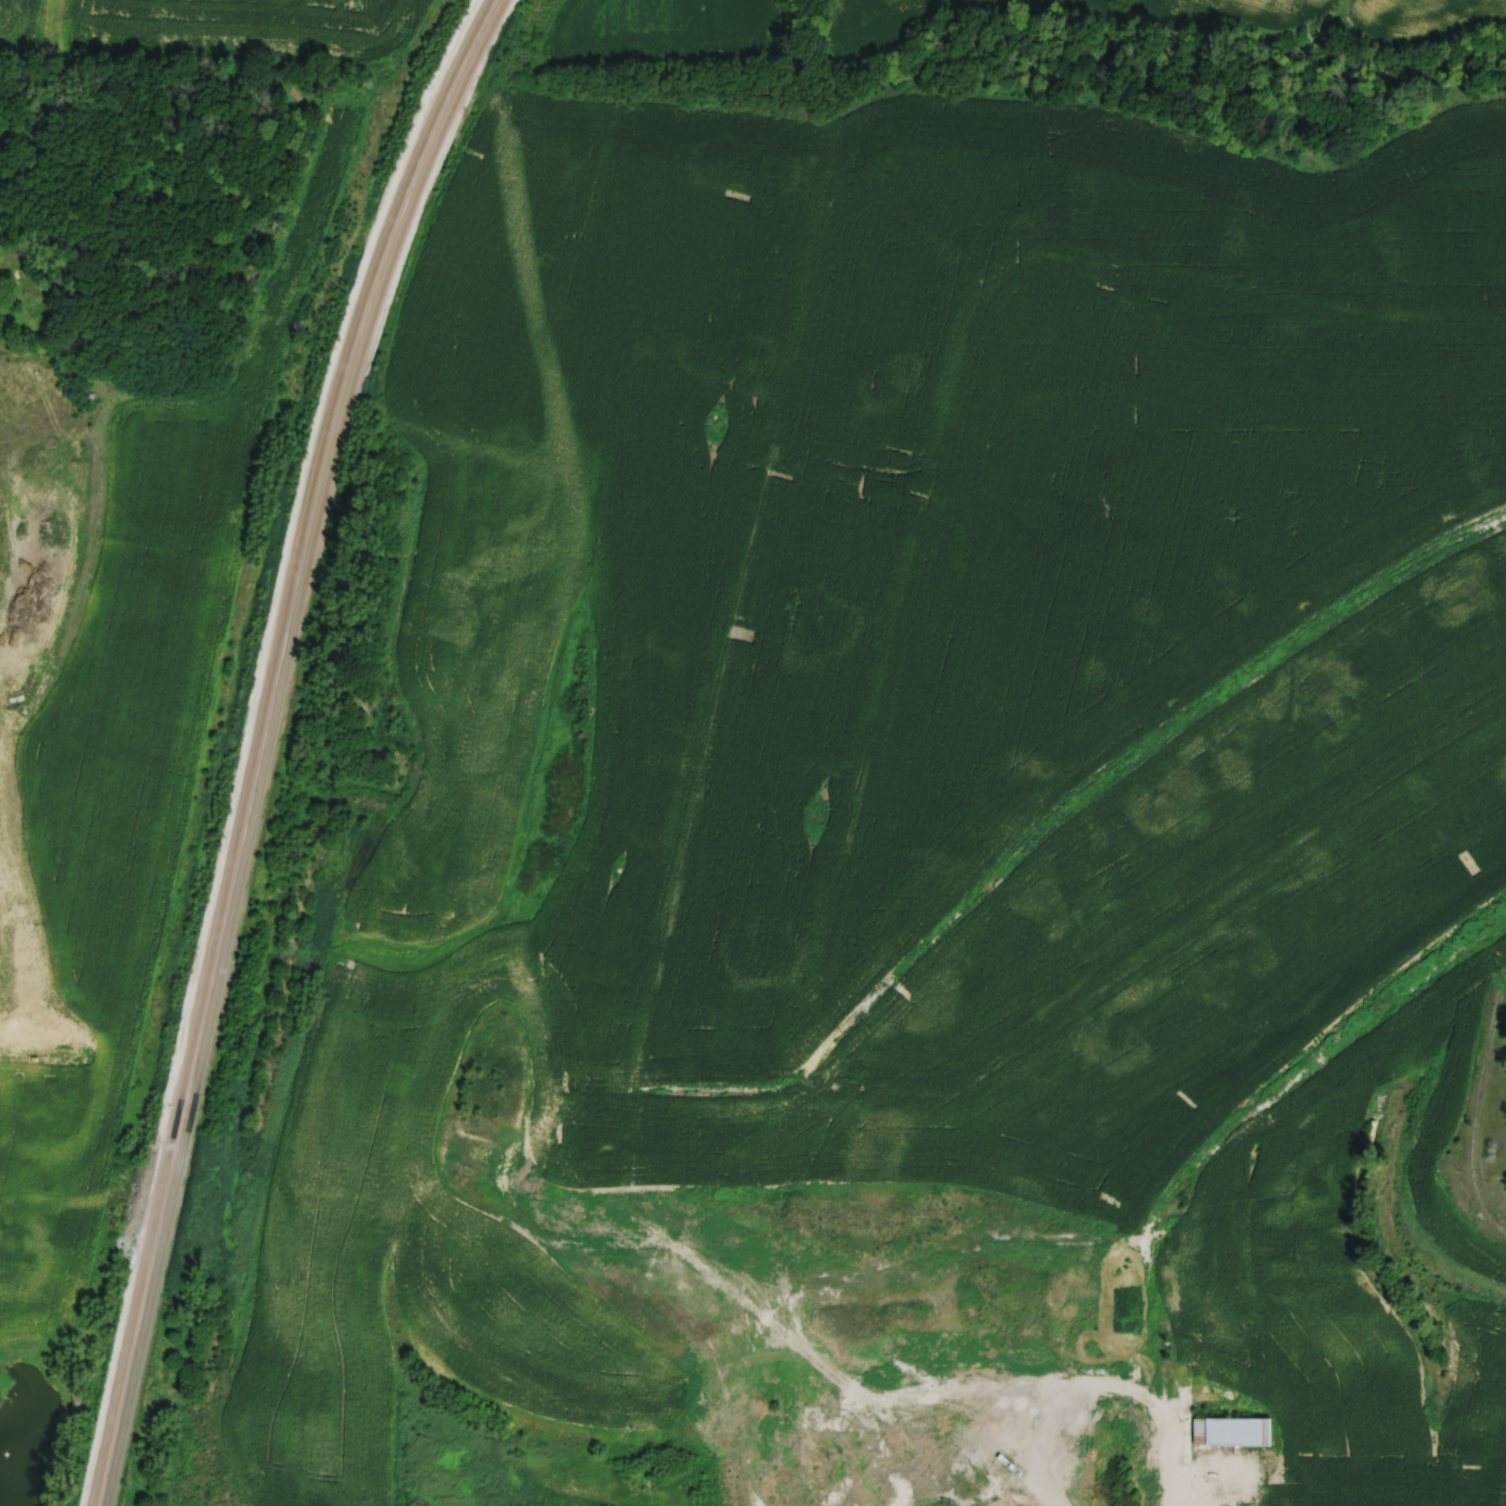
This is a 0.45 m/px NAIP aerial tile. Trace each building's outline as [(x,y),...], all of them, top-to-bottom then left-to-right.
[(1272,1419),(1194,1419),(1194,1447),(1272,1447),(1272,1419)]
